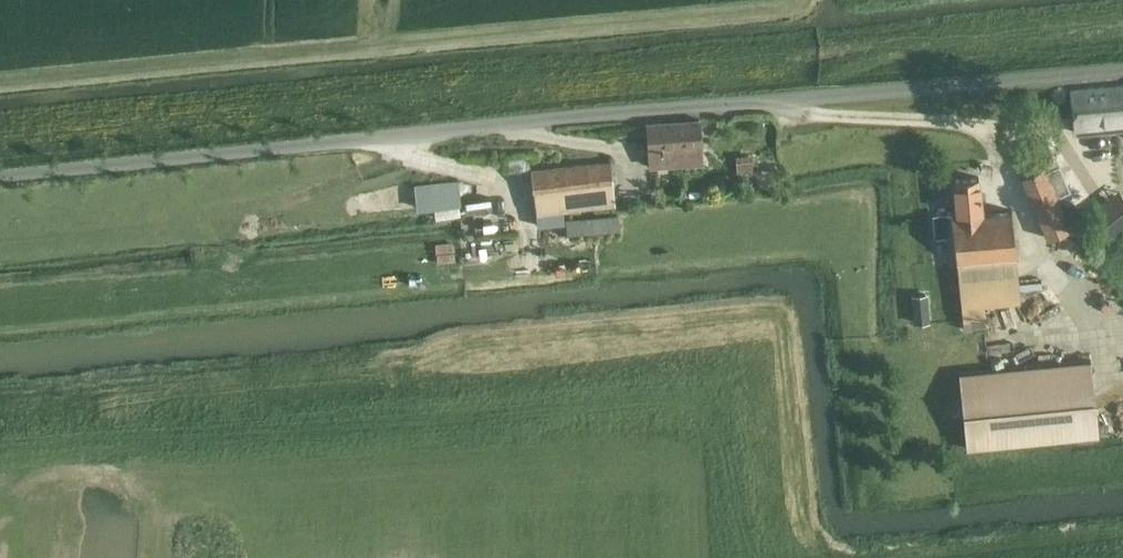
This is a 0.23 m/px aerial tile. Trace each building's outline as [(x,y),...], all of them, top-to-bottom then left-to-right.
[(1070,91),(1072,107),(1073,116),(1075,136),(1087,135),(1118,132),(1118,129),(1122,128),(1122,86),(1070,91)] [(702,163),(698,119),(646,123),(650,167),(702,163)] [(529,157),(507,160),(509,171),(530,169),(529,157)] [(753,173),(752,160),(737,161),(738,174),(753,173)] [(531,170),(537,227),(561,224),(559,212),(615,205),(610,161),(531,170)] [(1045,167),(1021,177),(1047,238),(1071,228),(1045,167)] [(956,263),(960,307),(961,322),(990,319),(989,305),(1020,302),(1019,297),(1038,286),(1036,268),(1018,280),(1012,211),(982,214),(978,177),(954,180),(956,212),(932,214),(934,237),(945,236),(947,264),(956,263)] [(1078,229),(1090,247),(1102,239),(1090,221),(1078,229)] [(929,294),(912,295),(914,323),(922,323),(930,322),(929,294)] [(1091,359),(959,372),(967,451),(1098,437),(1091,359)]
